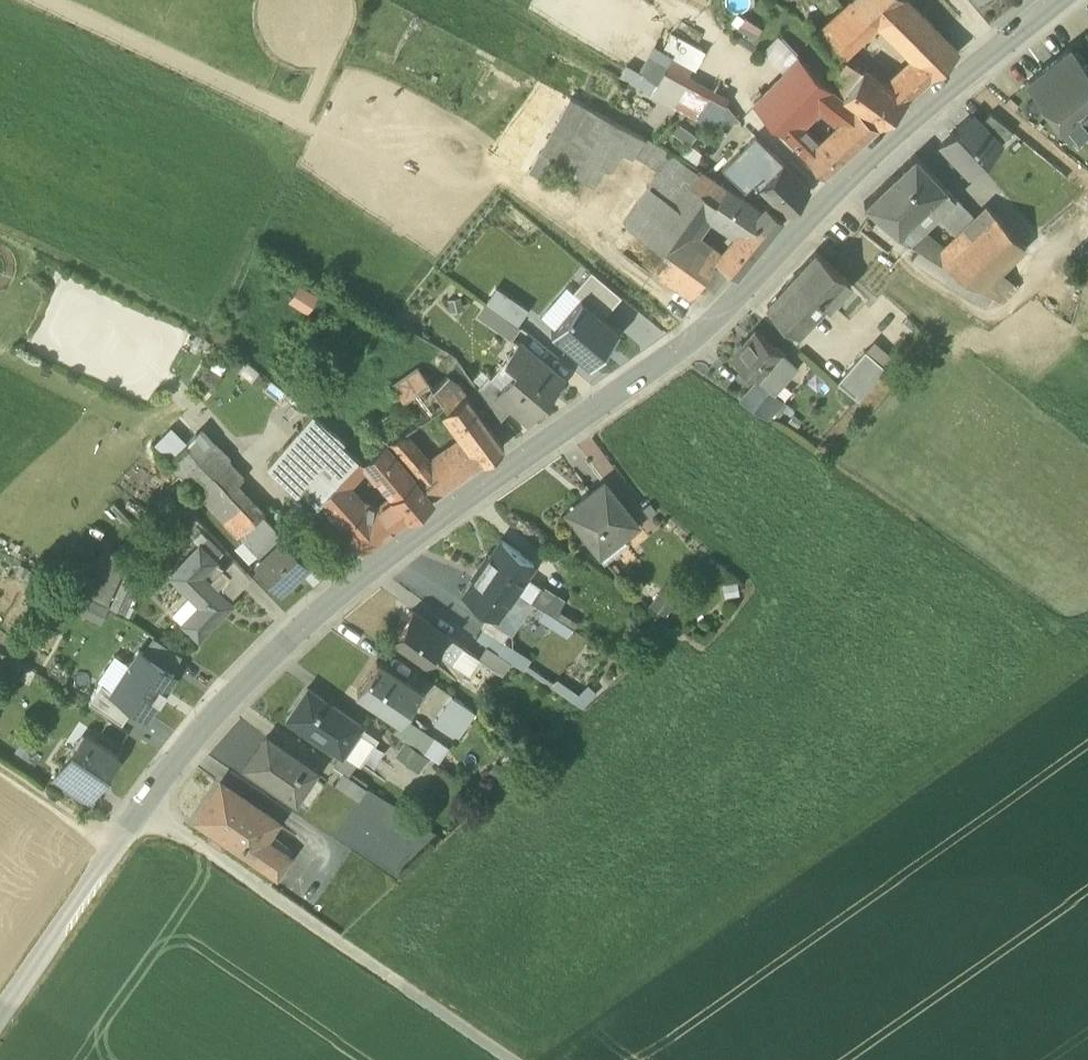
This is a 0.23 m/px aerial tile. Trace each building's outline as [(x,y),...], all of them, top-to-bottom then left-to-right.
[(815,33),(838,57),(828,67),(843,81),(855,63),(842,55),(878,22),(902,0),(850,0),(815,33)] [(878,22),(915,60),(903,70),(919,86),(958,50),(908,0),(902,0),(878,22)] [(743,16),(738,28),(754,36),(760,25),(743,16)] [(702,49),(674,35),(665,52),(693,67),(702,49)] [(1070,48),(1049,65),(1087,115),(1087,72),(1070,48)] [(799,57),(753,103),(784,134),(800,118),(819,99),(829,86),(799,57)] [(888,85),(855,63),(843,81),(838,88),(880,122),(919,86),(903,70),(888,85)] [(1049,65),(1028,81),(1071,136),(1087,123),(1087,115),(1049,65)] [(725,103),(664,69),(651,93),(712,127),(725,103)] [(877,124),(829,86),(819,99),(840,119),(842,120),(865,135),(877,124)] [(631,130),(570,97),(538,154),(588,182),(598,164),(606,169),(619,149),(631,130)] [(1012,130),(989,112),(977,123),(997,145),(1012,130)] [(977,123),(970,116),(941,144),(968,172),(997,145),(977,123)] [(819,142),(800,118),(784,134),(823,173),(865,135),(842,120),(819,142)] [(631,130),(619,149),(630,156),(629,157),(631,158),(633,154),(643,139),(644,137),(631,130)] [(772,152),(753,134),(739,149),(739,150),(757,167),(771,153),(772,152)] [(673,154),(643,139),(633,154),(660,172),(661,172),(673,154)] [(739,150),(721,168),(745,191),(754,181),(749,176),(757,167),(739,150)] [(757,167),(749,176),(754,181),(759,185),(781,163),(771,153),(757,167)] [(697,170),(673,154),(661,172),(660,172),(624,223),(647,240),(697,170)] [(955,197),(914,154),(885,181),(916,214),(928,203),(938,213),(955,197)] [(759,185),(758,186),(786,213),(809,188),(782,162),(781,163),(759,185)] [(724,187),(697,170),(647,240),(667,254),(674,259),(684,244),(685,243),(707,212),(706,211),(724,187)] [(916,214),(885,181),(863,202),(897,232),(910,219),(916,214)] [(724,187),(706,211),(707,212),(741,236),(719,262),(729,270),(735,274),(747,258),(748,259),(782,217),(766,205),(760,212),(725,186),(724,187)] [(974,217),(955,197),(938,213),(937,214),(957,234),(960,230),(974,217)] [(916,214),(910,219),(923,230),(937,214),(938,213),(928,203),(916,214)] [(987,205),(974,217),(982,225),(994,213),(987,205)] [(952,253),(943,262),(979,286),(999,267),(1023,243),(994,213),(982,225),(968,238),(952,253)] [(974,217),(960,230),(968,238),(982,225),(974,217)] [(923,230),(910,219),(897,232),(919,246),(943,262),(952,253),(923,230)] [(713,264),(685,243),(684,244),(674,259),(702,280),(713,264)] [(943,262),(919,246),(910,258),(987,307),(994,296),(979,286),(943,262)] [(850,282),(816,252),(795,274),(825,301),(824,302),(828,306),(850,282)] [(674,259),(667,254),(656,269),(691,294),(699,283),(702,280),(674,259)] [(702,280),(699,283),(713,293),(729,270),(719,262),(716,260),(713,264),(702,280)] [(999,267),(979,286),(994,296),(1002,301),(1018,287),(999,267)] [(580,299),(603,318),(621,296),(591,271),(573,293),(580,299)] [(795,274),(794,273),(786,282),(787,284),(767,306),(796,332),(824,302),(825,301),(795,274)] [(316,296),(299,286),(290,301),(307,312),(316,296)] [(551,333),(590,365),(619,331),(603,318),(580,299),(551,333)] [(519,327),(487,304),(478,316),(511,339),(519,327)] [(779,352),(753,330),(731,358),(756,379),(765,368),(779,352)] [(872,340),(865,350),(887,365),(894,355),(872,340)] [(561,378),(519,343),(506,359),(517,369),(502,387),(497,393),(512,406),(527,419),(561,378)] [(865,350),(837,383),(858,402),(886,369),(865,350)] [(779,352),(765,368),(782,383),(796,366),(779,352)] [(417,367),(391,382),(400,397),(426,382),(417,367)] [(782,383),(765,368),(756,379),(773,393),(782,383)] [(446,370),(427,384),(439,399),(458,386),(446,370)] [(512,406),(497,393),(502,387),(487,375),(476,388),(500,420),(512,406)] [(427,384),(373,421),(389,443),(389,444),(404,433),(444,406),(439,399),(427,384)] [(458,386),(439,399),(444,406),(446,410),(465,396),(458,386)] [(777,405),(753,386),(740,402),(766,420),(777,405)] [(503,448),(465,396),(446,410),(468,440),(484,461),(503,448)] [(309,411),(295,427),(298,430),(312,414),(309,411)] [(298,430),(267,466),(294,495),(306,483),(305,483),(340,442),(343,438),(312,414),(298,430)] [(243,478),(227,460),(231,457),(201,427),(195,433),(167,462),(178,474),(196,458),(212,475),(194,492),(237,537),(241,532),(260,514),(264,511),(237,483),(243,478)] [(416,448),(404,433),(389,444),(416,475),(433,464),(416,448)] [(592,437),(580,445),(602,474),(613,465),(592,437)] [(468,440),(447,455),(465,475),(484,461),(468,440)] [(344,488),(348,485),(352,477),(364,465),(362,462),(363,461),(362,461),(340,442),(305,483),(306,483),(320,500),(336,482),(344,488)] [(432,500),(383,443),(362,461),(363,461),(372,471),(371,472),(392,496),(377,508),(394,527),(432,500)] [(433,464),(416,475),(434,497),(465,475),(447,455),(433,464)] [(196,458),(178,474),(194,492),(212,475),(196,458)] [(336,482),(320,500),(364,550),(394,527),(377,508),(362,503),(348,485),(344,488),(336,482)] [(604,482),(588,494),(593,500),(587,505),(586,504),(569,517),(595,550),(618,532),(622,538),(623,537),(638,525),(604,482)] [(260,514),(241,532),(262,555),(282,537),(260,514)] [(618,532),(595,550),(603,561),(627,542),(623,537),(622,538),(618,532)] [(286,538),(283,536),(282,537),(262,555),(254,563),(279,589),(308,562),(305,559),(286,538)] [(534,562),(501,540),(490,556),(488,554),(480,566),(515,590),(523,577),(534,562)] [(228,600),(201,573),(214,560),(215,560),(198,544),(169,574),(198,603),(181,621),(197,638),(231,603),(228,600)] [(250,578),(232,559),(222,568),(222,569),(240,587),(250,578)] [(222,568),(214,560),(201,573),(228,600),(240,587),(222,569),(222,568)] [(128,566),(109,606),(124,612),(142,572),(128,566)] [(515,590),(480,566),(472,578),(474,579),(463,595),(495,618),(496,617),(515,590)] [(539,588),(523,577),(515,590),(529,601),(539,588)] [(539,588),(529,601),(530,601),(543,610),(555,592),(543,584),(539,588)] [(515,590),(496,617),(495,618),(492,622),(508,632),(530,601),(529,601),(515,590)] [(565,599),(555,592),(543,610),(544,610),(555,617),(555,618),(559,611),(565,599)] [(446,634),(412,610),(391,639),(426,663),(435,650),(446,634)] [(555,617),(544,610),(538,618),(550,625),(555,617)] [(577,621),(559,611),(555,618),(572,628),(577,621)] [(555,618),(555,617),(550,625),(566,636),(572,628),(555,618)] [(492,622),(489,619),(481,630),(501,643),(508,633),(492,622)] [(501,643),(481,630),(476,638),(486,645),(497,652),(503,644),(501,643)] [(462,645),(446,634),(435,650),(451,661),(461,646),(462,645)] [(462,645),(461,646),(451,661),(468,673),(478,659),(477,658),(478,657),(462,645)] [(497,652),(486,645),(478,657),(477,658),(478,659),(501,674),(510,661),(497,652)] [(112,690),(134,705),(147,713),(156,699),(159,701),(167,689),(164,687),(174,672),(139,649),(112,690)] [(420,690),(376,661),(356,690),(371,700),(372,700),(400,720),(402,717),(420,690)] [(577,690),(551,672),(541,686),(567,704),(577,690)] [(88,701),(121,723),(134,705),(112,690),(101,683),(88,701)] [(362,725),(307,688),(286,718),(340,755),(341,755),(343,753),(359,729),(362,725)] [(473,711),(451,696),(434,721),(455,736),(473,711)] [(433,738),(402,717),(400,720),(393,730),(423,751),(433,738)] [(359,729),(343,753),(357,762),(365,749),(367,743),(366,738),(363,733),(359,729)] [(119,755),(84,732),(61,767),(95,790),(96,789),(119,755)] [(315,771),(265,737),(244,767),(294,801),(315,771)] [(448,747),(433,737),(433,738),(423,751),(438,761),(448,747)] [(423,754),(406,742),(398,754),(414,766),(423,754)] [(357,762),(343,753),(341,755),(340,755),(333,765),(342,772),(342,771),(348,775),(357,762)] [(95,790),(61,767),(53,778),(89,802),(97,790),(96,789),(95,790)] [(348,775),(342,771),(342,772),(334,783),(357,799),(365,787),(348,775)] [(276,822),(220,783),(195,818),(213,831),(209,836),(222,845),(226,840),(276,874),(288,858),(263,840),(276,822)] [(397,876),(431,827),(370,786),(336,835),(397,876)]
